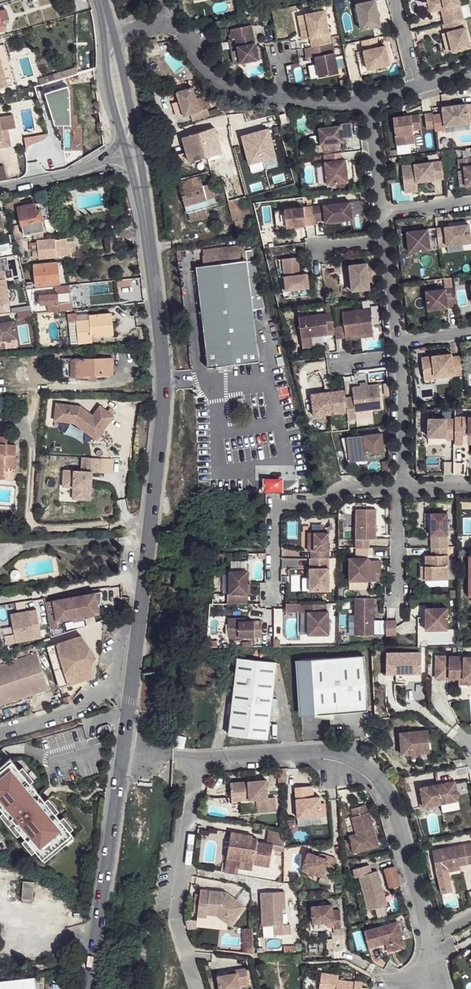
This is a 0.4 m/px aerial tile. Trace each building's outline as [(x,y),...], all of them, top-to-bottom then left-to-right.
[(355,3),(360,28),(380,25),(375,0),(368,0),(367,0),(357,2),(355,3)] [(430,11),(441,8),(444,7),(446,14),(442,15),(444,22),(459,19),(463,18),(459,0),(427,0),(430,11)] [(323,9),(304,13),(309,37),(311,45),(330,42),(323,9)] [(304,13),(297,14),(301,38),(309,37),(304,13)] [(461,27),(459,19),(444,22),(442,23),(445,32),(447,31),(452,50),(470,46),(465,26),(461,27)] [(250,24),(229,28),(231,38),(234,37),(239,63),(257,59),(250,24)] [(376,36),(360,39),(363,50),(367,68),(389,63),(384,44),(378,46),(376,36)] [(330,42),(311,45),(304,47),(305,57),(314,55),(318,76),(327,74),(337,72),(331,42),(330,42)] [(160,45),(151,48),(154,55),(163,52),(160,45)] [(41,77),(43,83),(58,78),(56,72),(41,77)] [(327,74),(318,76),(319,83),(328,81),(327,74)] [(32,79),(34,85),(43,83),(41,77),(32,79)] [(192,87),(176,92),(184,116),(190,114),(193,121),(209,116),(208,111),(207,108),(210,107),(208,100),(201,97),(196,99),(196,98),(193,89),(192,87)] [(442,113),(433,114),(434,123),(435,130),(444,129),(444,126),(468,123),(466,104),(441,107),(442,113)] [(433,114),(432,108),(424,109),(426,124),(434,123),(433,114)] [(419,109),(392,112),(396,140),(410,139),(408,129),(412,128),(412,125),(411,122),(420,121),(419,109)] [(284,113),(278,114),(281,123),(287,122),(284,113)] [(317,127),(320,151),(335,150),(334,143),(342,142),(342,138),(351,137),(350,122),(339,123),(340,125),(317,127)] [(214,128),(200,132),(205,148),(219,144),(214,128)] [(2,130),(5,147),(11,146),(7,129),(2,130)] [(200,132),(182,137),(187,153),(190,161),(190,162),(208,157),(205,148),(200,132)] [(341,152),(323,154),(326,183),(347,181),(344,159),(341,159),(341,152)] [(175,164),(190,161),(187,153),(172,155),(175,164)] [(457,158),(458,167),(463,166),(465,185),(470,185),(470,157),(457,158)] [(443,178),(441,161),(401,165),(403,185),(416,183),(416,181),(443,178)] [(200,174),(203,183),(209,181),(207,172),(200,174)] [(109,179),(110,186),(120,184),(118,177),(109,179)] [(203,185),(200,177),(179,182),(181,191),(203,185)] [(241,202),(246,200),(241,181),(236,182),(241,202)] [(236,182),(225,185),(229,204),(234,221),(235,221),(238,235),(250,232),(247,218),(245,219),(241,202),(236,182)] [(218,205),(212,183),(203,185),(181,191),(186,213),(218,205)] [(416,183),(403,185),(404,192),(417,190),(416,183)] [(41,210),(41,211),(48,210),(46,201),(40,203),(41,210)] [(349,201),(312,206),(314,221),(324,219),(324,222),(351,219),(349,201)] [(8,204),(11,215),(17,213),(15,203),(11,204),(11,203),(8,204)] [(18,207),(25,234),(45,230),(43,221),(41,211),(41,210),(36,211),(35,203),(18,207)] [(306,206),(274,210),(276,228),(314,223),(314,221),(312,206),(306,206)] [(41,211),(43,221),(50,219),(48,210),(41,211)] [(22,239),(25,239),(21,224),(13,225),(16,240),(22,239)] [(469,224),(436,228),(438,244),(446,243),(446,245),(470,243),(469,224)] [(119,230),(120,237),(135,236),(134,229),(128,229),(119,230)] [(427,229),(406,231),(409,251),(430,249),(427,229)] [(67,235),(67,251),(76,252),(76,235),(67,235)] [(19,257),(21,256),(25,256),(22,239),(16,240),(19,257)] [(37,242),(38,250),(33,250),(33,252),(33,257),(38,257),(63,256),(62,239),(37,241),(37,242)] [(30,252),(33,252),(33,250),(38,250),(37,242),(29,243),(30,252)] [(209,366),(259,360),(253,309),(263,308),(256,248),(203,254),(204,265),(197,267),(209,366)] [(279,276),(283,298),(307,294),(303,272),(295,273),(292,256),(278,259),(281,276),(279,276)] [(33,263),(36,286),(59,283),(56,261),(33,263)] [(366,263),(348,265),(351,290),(369,288),(366,263)] [(348,265),(343,265),(346,291),(351,290),(348,265)] [(0,269),(0,310),(4,310),(3,304),(9,303),(5,268),(0,269)] [(46,305),(46,312),(71,309),(68,285),(53,286),(54,293),(37,295),(38,305),(46,305)] [(453,287),(425,290),(427,310),(455,306),(453,287)] [(455,306),(427,310),(428,316),(456,313),(455,306)] [(334,328),(335,339),(345,338),(344,337),(373,334),(370,312),(342,315),(343,326),(333,327),(334,328)] [(88,320),(76,321),(77,332),(78,343),(92,342),(91,336),(113,334),(111,313),(88,315),(88,320)] [(70,333),(77,332),(76,321),(88,320),(88,315),(88,314),(76,315),(76,314),(68,315),(70,333)] [(333,327),(332,314),(298,318),(301,338),(327,335),(326,329),(334,328),(333,327)] [(17,338),(14,321),(0,324),(0,341),(17,338)] [(76,350),(77,358),(113,357),(112,350),(76,350)] [(450,353),(421,357),(424,380),(434,379),(434,378),(434,375),(453,373),(453,376),(463,375),(461,355),(451,356),(450,353)] [(113,357),(77,358),(63,358),(63,378),(89,378),(90,378),(90,375),(96,375),(113,375),(113,357)] [(346,412),(348,419),(356,419),(355,411),(366,410),(381,408),(378,384),(367,385),(352,387),(353,396),(345,397),(346,412)] [(344,390),(311,394),(312,417),(346,412),(345,397),(344,390)] [(96,407),(55,402),(52,425),(106,431),(108,408),(96,407)] [(366,410),(355,411),(356,419),(366,417),(366,410)] [(454,418),(454,419),(454,432),(467,433),(467,436),(470,436),(470,418),(454,418)] [(454,419),(427,420),(427,438),(445,438),(445,441),(454,441),(454,432),(454,419)] [(467,433),(454,432),(454,441),(454,445),(462,446),(462,436),(467,436),(467,433)] [(381,433),(346,438),(350,462),(366,461),(365,454),(383,452),(381,433)] [(350,462),(346,438),(340,438),(347,463),(350,462)] [(2,472),(3,464),(5,452),(15,452),(16,443),(6,442),(0,441),(0,472),(2,472)] [(5,452),(3,464),(13,465),(15,452),(5,452)] [(107,459),(81,457),(80,476),(62,475),(61,492),(78,493),(85,493),(84,505),(96,505),(97,477),(106,478),(107,459)] [(5,466),(4,477),(12,479),(14,468),(5,466)] [(372,540),(380,540),(380,510),(360,510),(360,548),(372,548),(372,540)] [(447,513),(430,513),(430,536),(447,536),(447,513)] [(310,559),(328,559),(328,533),(307,533),(307,551),(310,551),(310,559)] [(430,540),(430,548),(447,548),(447,540),(430,540)] [(447,548),(430,548),(430,556),(425,556),(425,566),(425,580),(447,580),(447,548)] [(310,559),(309,559),(309,591),(328,591),(328,559),(310,559)] [(367,559),(349,559),(349,581),(369,582),(374,582),(374,574),(379,574),(380,561),(367,561),(367,559)] [(203,562),(193,561),(192,569),(202,570),(203,562)] [(227,605),(247,604),(247,595),(247,585),(247,572),(229,572),(229,594),(227,595),(227,605)] [(349,581),(349,591),(369,591),(369,582),(349,581)] [(173,587),(158,585),(157,595),(172,597),(173,587)] [(198,590),(192,589),(190,608),(188,608),(187,617),(196,618),(198,590)] [(47,603),(52,629),(60,628),(59,621),(74,618),(86,616),(101,613),(99,604),(102,604),(103,592),(47,603)] [(354,599),(354,636),(374,635),(373,599),(354,599)] [(307,615),(307,636),(331,636),(331,634),(338,634),(338,608),(330,608),(330,605),(285,605),(285,615),(307,615)] [(447,609),(425,609),(425,631),(447,631),(447,609)] [(37,614),(31,615),(33,627),(40,626),(37,614)] [(21,617),(11,619),(12,626),(13,633),(15,641),(41,636),(40,626),(33,627),(31,615),(21,617)] [(227,619),(227,638),(261,638),(261,622),(245,622),(238,622),(238,619),(227,619)] [(385,621),(385,636),(395,636),(395,621),(385,621)] [(9,634),(5,635),(6,643),(15,641),(13,633),(9,634)] [(43,640),(44,644),(59,639),(58,635),(43,640)] [(45,646),(57,687),(90,676),(93,652),(79,635),(45,646)] [(49,691),(37,649),(0,659),(0,705),(49,691)] [(299,661),(303,716),(368,712),(365,657),(299,661)] [(421,658),(386,658),(386,679),(405,679),(405,674),(421,675),(421,658)] [(237,659),(227,735),(266,740),(276,664),(237,659)] [(436,659),(436,680),(459,681),(470,681),(470,659),(436,659)] [(400,733),(402,755),(430,753),(428,730),(400,733)] [(45,862),(74,838),(70,832),(60,820),(56,815),(45,802),(30,784),(19,771),(10,760),(0,768),(0,808),(4,812),(21,834),(26,839),(36,851),(45,862)] [(23,767),(19,771),(30,784),(34,781),(23,767)] [(266,782),(230,784),(231,797),(248,796),(249,801),(258,801),(259,814),(275,813),(274,799),(267,799),(266,782)] [(420,789),(424,808),(441,805),(443,814),(461,811),(459,802),(455,782),(420,789)] [(312,788),(295,790),(297,820),(321,818),(320,799),(313,799),(312,788)] [(49,799),(45,802),(56,815),(60,812),(49,799)] [(349,812),(351,820),(357,840),(348,842),(352,856),(379,849),(369,815),(367,815),(365,808),(349,812)] [(0,815),(0,816),(18,837),(21,834),(4,812),(0,815)] [(64,817),(60,820),(70,832),(74,829),(64,817)] [(347,839),(348,842),(357,840),(351,820),(349,820),(354,837),(347,839)] [(251,836),(230,833),(225,859),(239,861),(253,863),(252,864),(269,867),(272,845),(251,841),(251,836)] [(26,839),(22,842),(32,854),(36,851),(26,839)] [(436,870),(461,865),(470,863),(470,842),(432,850),(436,870)] [(307,856),(300,872),(319,881),(322,875),(329,878),(335,864),(327,861),(326,864),(307,856)] [(253,863),(239,861),(238,867),(251,870),(252,864),(253,863)] [(436,870),(436,873),(462,868),(461,865),(436,870)] [(369,867),(354,871),(356,879),(359,878),(368,912),(387,907),(383,894),(381,894),(379,889),(382,888),(378,873),(371,874),(369,867)] [(384,872),(386,879),(386,881),(397,877),(395,869),(384,872)] [(386,881),(389,891),(400,888),(397,877),(386,881)] [(21,880),(19,903),(30,904),(32,881),(21,880)] [(200,891),(197,917),(204,918),(205,915),(215,916),(228,927),(244,908),(226,894),(200,891)] [(284,892),(261,893),(262,927),(274,926),(274,936),(289,935),(289,925),(282,925),(282,910),(285,910),(284,892)] [(332,908),(311,909),(312,925),(326,925),(332,925),(333,930),(333,934),(340,933),(339,914),(332,914),(332,908)] [(398,924),(364,933),(368,950),(390,944),(392,953),(404,950),(398,924)] [(252,928),(243,928),(245,952),(253,951),(252,928)] [(390,944),(368,950),(369,952),(378,950),(382,964),(407,958),(404,950),(392,953),(390,944)] [(217,977),(219,988),(239,988),(249,986),(246,970),(236,971),(236,974),(229,976),(217,977)] [(319,988),(354,988),(354,984),(337,982),(338,977),(321,975),(319,988)]
